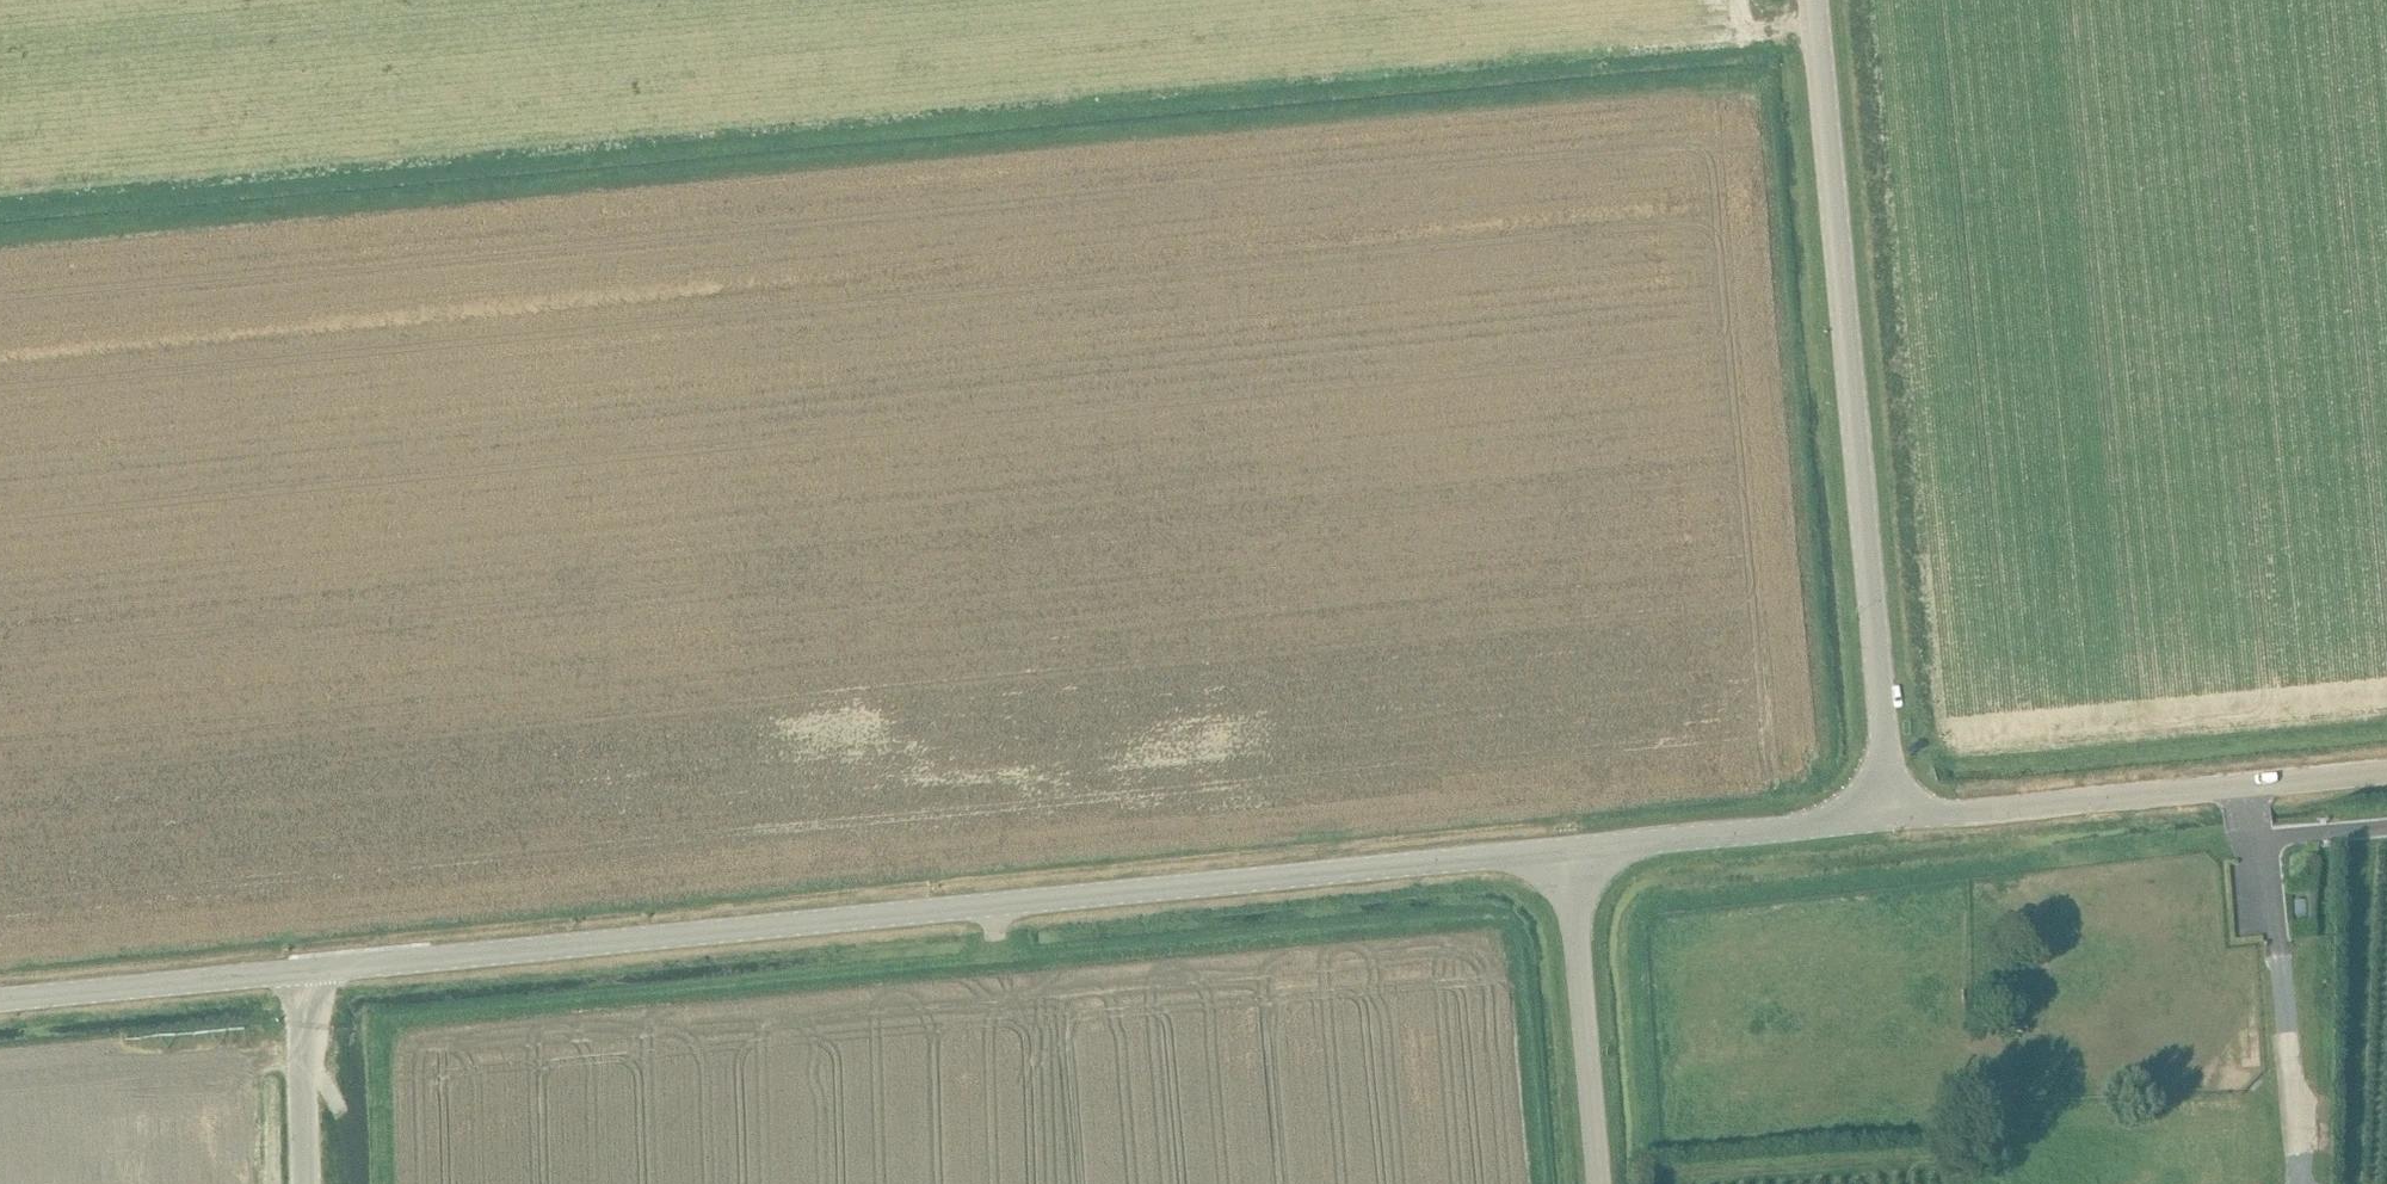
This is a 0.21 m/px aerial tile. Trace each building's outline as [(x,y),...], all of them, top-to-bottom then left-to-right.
[(2305,904),(2292,904),(2293,920),(2306,919),(2305,904)]
